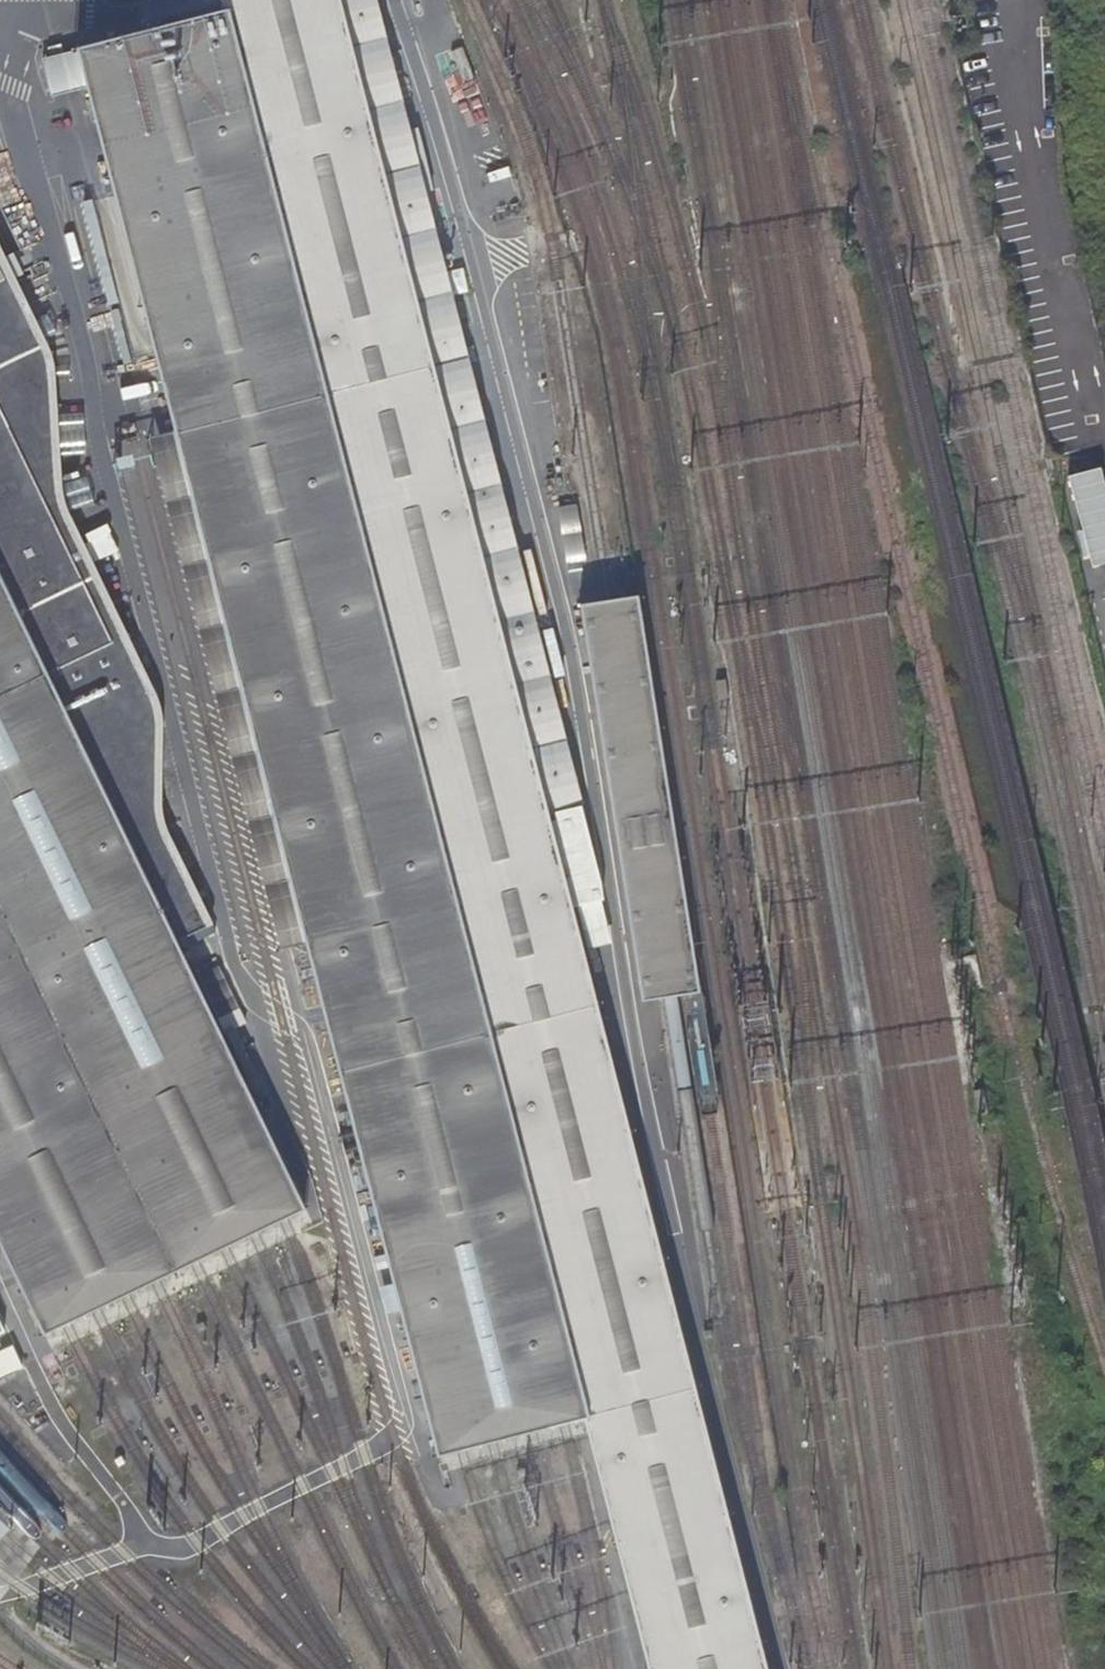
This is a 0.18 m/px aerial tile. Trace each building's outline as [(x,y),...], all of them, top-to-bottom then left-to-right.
[(585,1414),(649,1668),(768,1668),(549,812),(584,804),(378,0),(222,0),(224,8),(229,7),(585,1414)] [(229,7),(224,8),(77,46),(78,49),(42,58),(52,96),(87,87),(437,1452),(464,1445),(493,1437),(533,1427),(566,1419),(585,1414),(229,7)] [(44,1332),(67,1321),(95,1307),(124,1293),(156,1278),(196,1258),(223,1245),(253,1230),(282,1217),(305,1205),(178,940),(214,923),(165,823),(164,817),(162,804),(162,719),(161,713),(158,698),(69,511),(64,498),(61,472),(56,376),(55,365),(53,357),(47,342),(0,244),(0,1242),(44,1332)] [(1104,562),(1104,498),(1096,466),(1062,476),(1087,567),(1104,562)] [(609,600),(580,605),(642,1003),(671,998),(701,994),(639,595),(609,600)] [(20,1366),(9,1344),(0,1348),(0,1376),(20,1366)] [(10,1526),(0,1516),(0,1537),(10,1526)]
